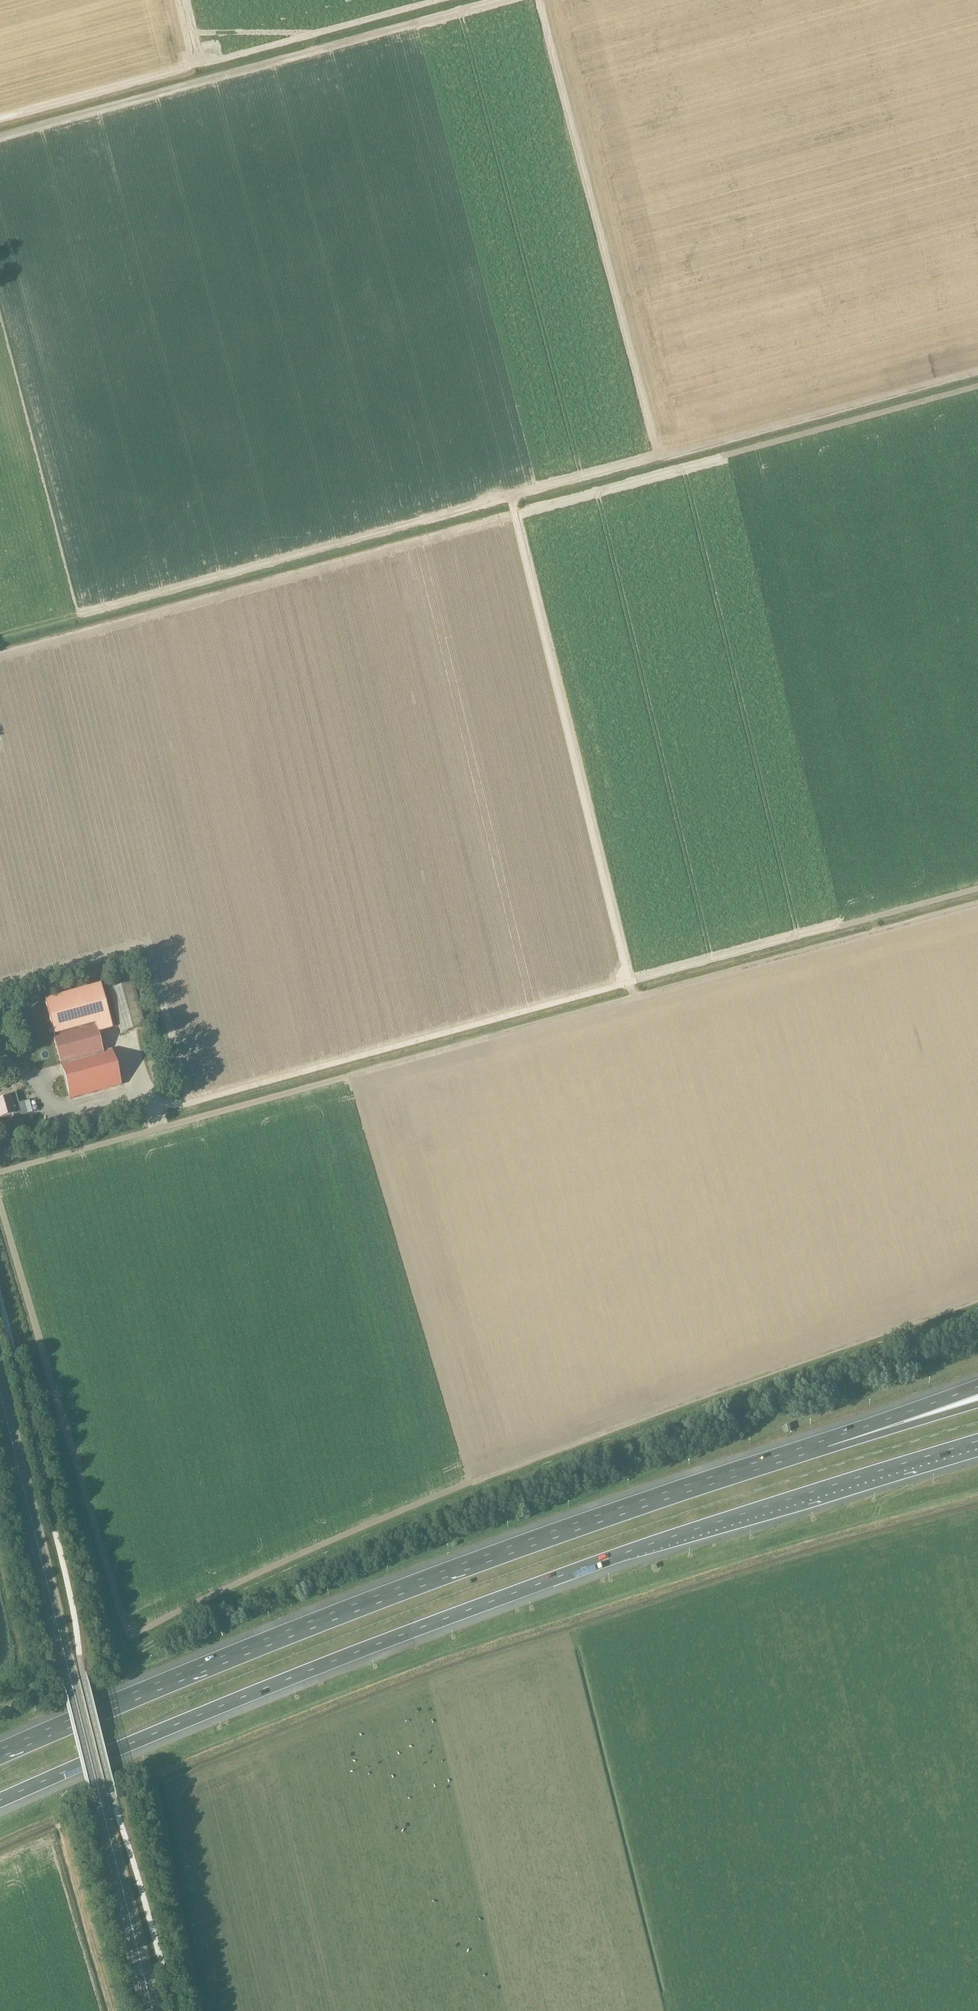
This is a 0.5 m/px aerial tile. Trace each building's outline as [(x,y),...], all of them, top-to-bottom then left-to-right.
[(121,1034),(145,1027),(132,983),(108,989),(121,1034)] [(101,987),(45,1002),(55,1037),(96,1026),(95,1022),(110,1018),(101,987)] [(61,1067),(70,1098),(121,1085),(112,1050),(103,1052),(96,1026),(95,1026),(55,1037),(53,1037),(61,1067)] [(0,1099),(0,1117),(13,1114),(14,1117),(26,1114),(26,1113),(33,1112),(29,1099),(18,1102),(15,1091),(4,1095),(5,1098),(0,1099)]
